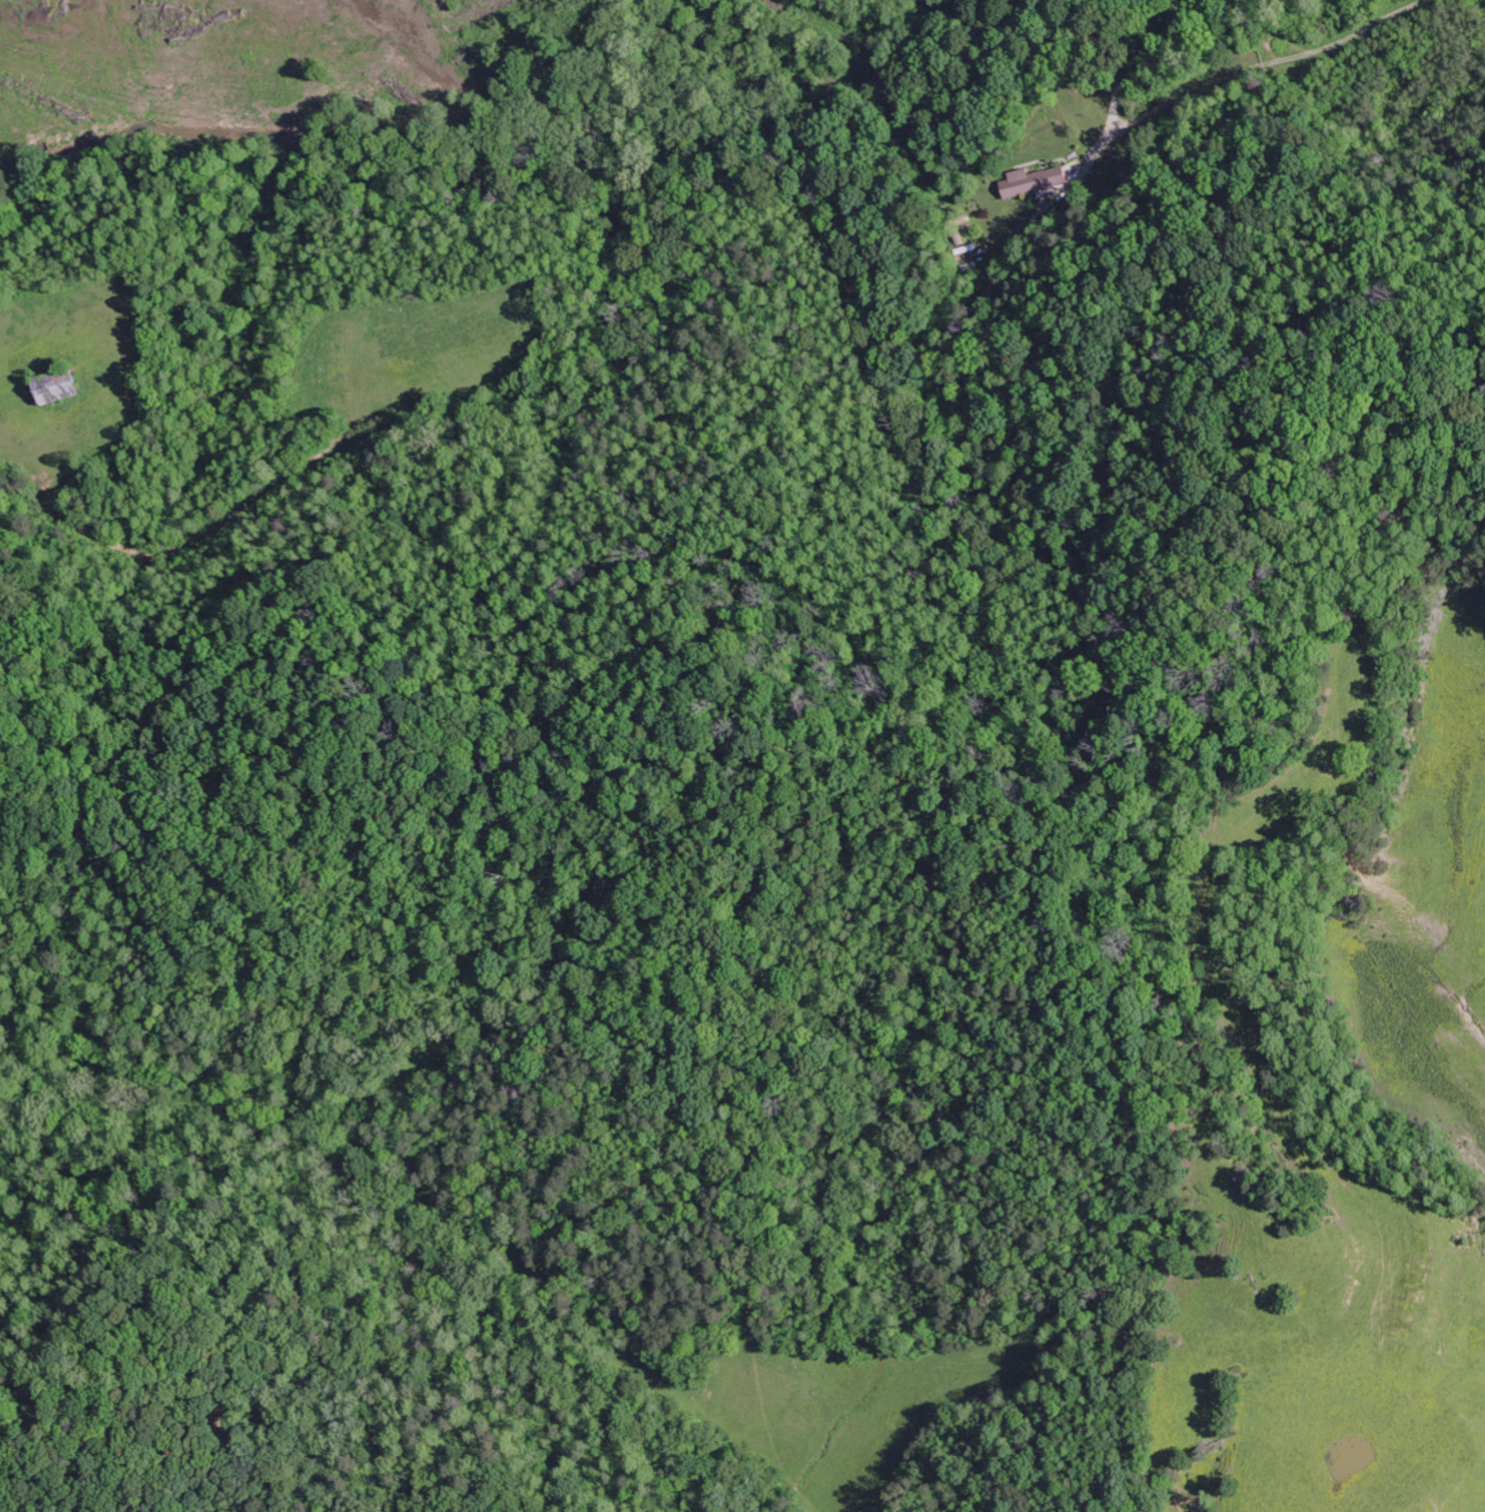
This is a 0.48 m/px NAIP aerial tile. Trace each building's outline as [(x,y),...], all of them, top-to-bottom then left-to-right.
[(1011,172),(1013,179),(1005,181),(1008,197),(1071,184),(1068,166),(1032,173),(1031,168),(1011,172)] [(48,405),(88,394),(80,368),(41,379),(48,405)]
